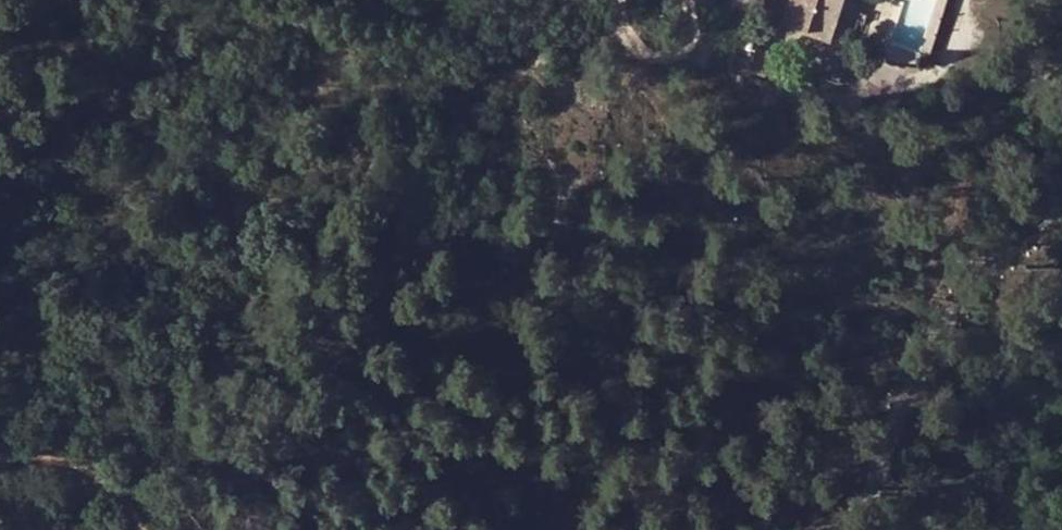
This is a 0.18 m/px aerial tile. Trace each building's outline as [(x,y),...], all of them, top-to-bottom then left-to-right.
[(780,22),(825,35),(835,0),(786,0),(780,22)]
